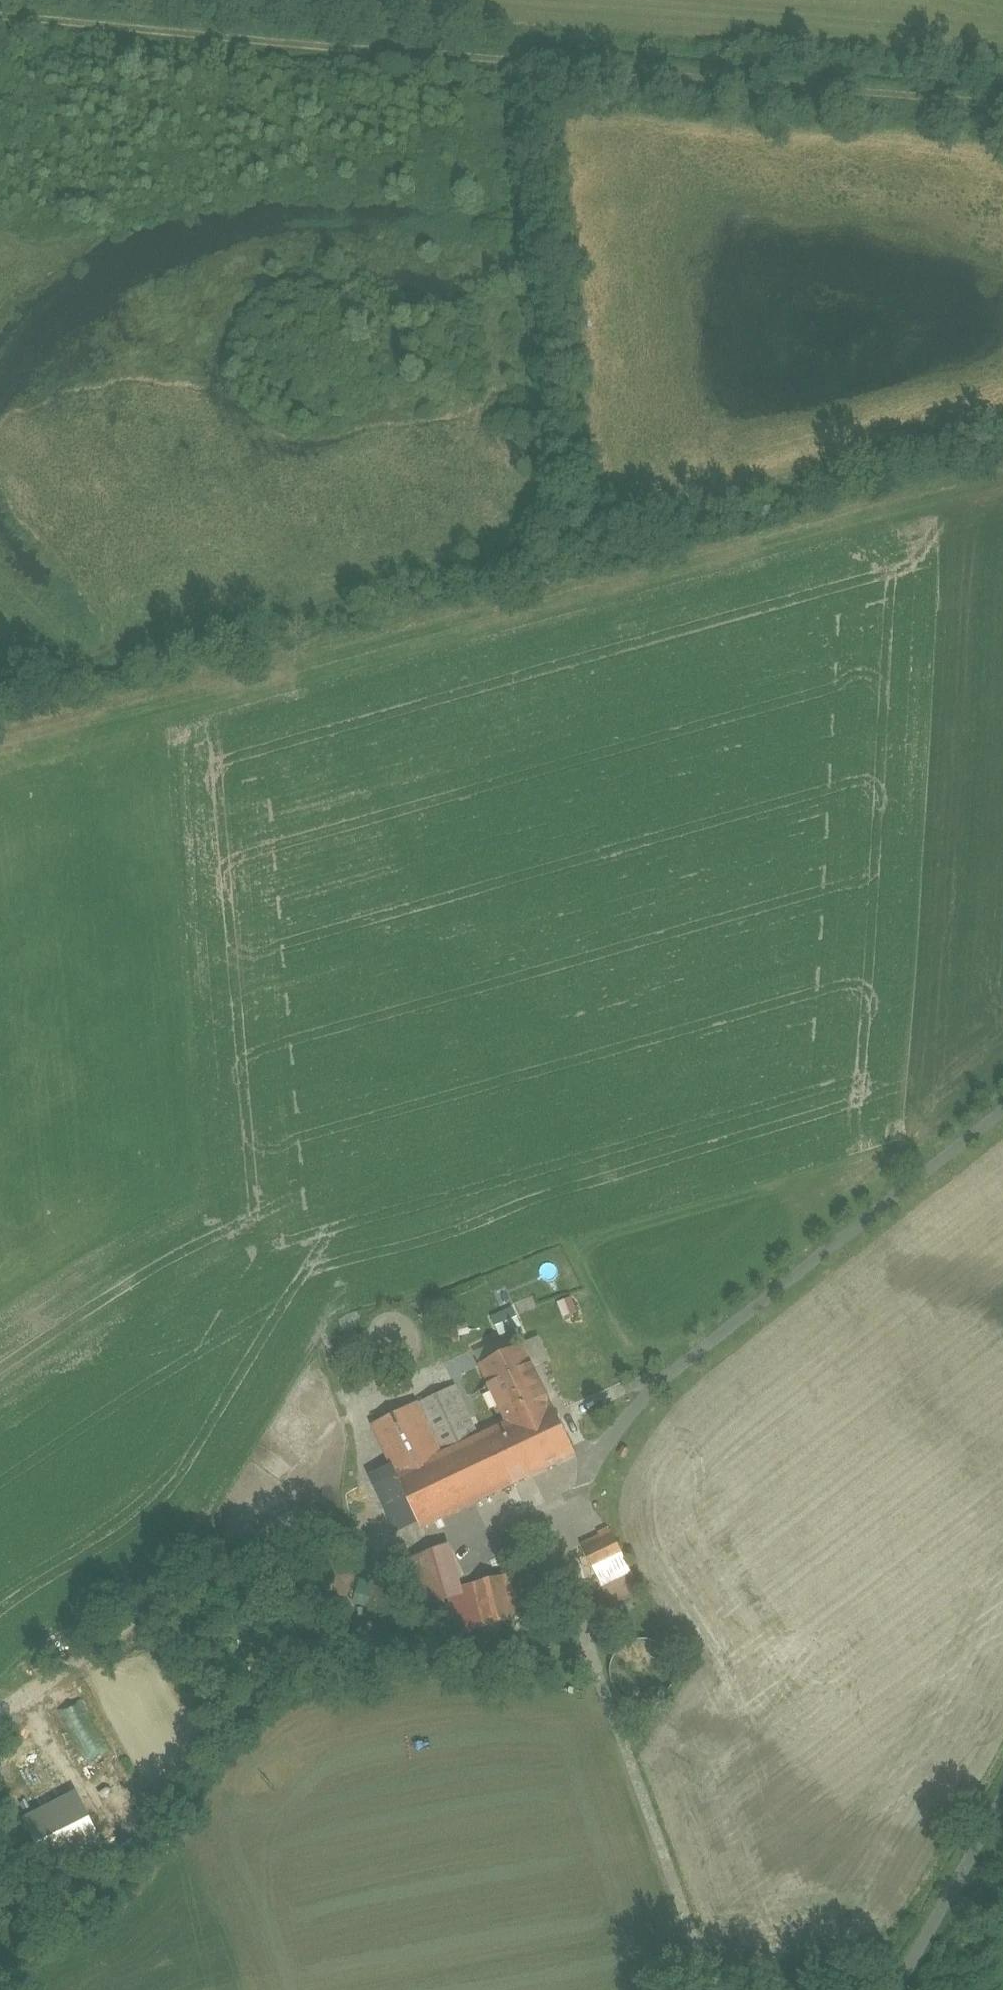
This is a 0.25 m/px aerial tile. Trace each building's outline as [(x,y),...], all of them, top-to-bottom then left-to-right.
[(556,1301),(563,1315),(575,1310),(568,1296),(556,1301)] [(514,1306),(491,1312),(496,1334),(520,1328),(514,1306)] [(422,1520),(426,1529),(585,1454),(542,1364),(555,1357),(544,1334),(484,1363),(511,1420),(482,1434),(458,1384),(376,1423),(394,1463),(422,1520)] [(402,1529),(422,1520),(394,1463),(375,1472),(402,1529)] [(619,1530),(587,1544),(614,1608),(646,1595),(619,1530)] [(461,1587),(452,1548),(418,1556),(428,1601),(429,1601),(452,1596),(461,1635),(534,1618),(523,1573),(461,1587)] [(675,1653),(667,1645),(656,1639),(644,1638),(632,1642),(623,1649),(617,1660),(616,1672),(619,1683),(627,1693),(636,1699),(650,1700),(662,1696),(672,1689),(677,1678),(678,1666),(675,1653)] [(26,1839),(83,1820),(74,1793),(17,1811),(26,1839)] [(85,1817),(61,1826),(72,1854),(96,1845),(85,1817)]
